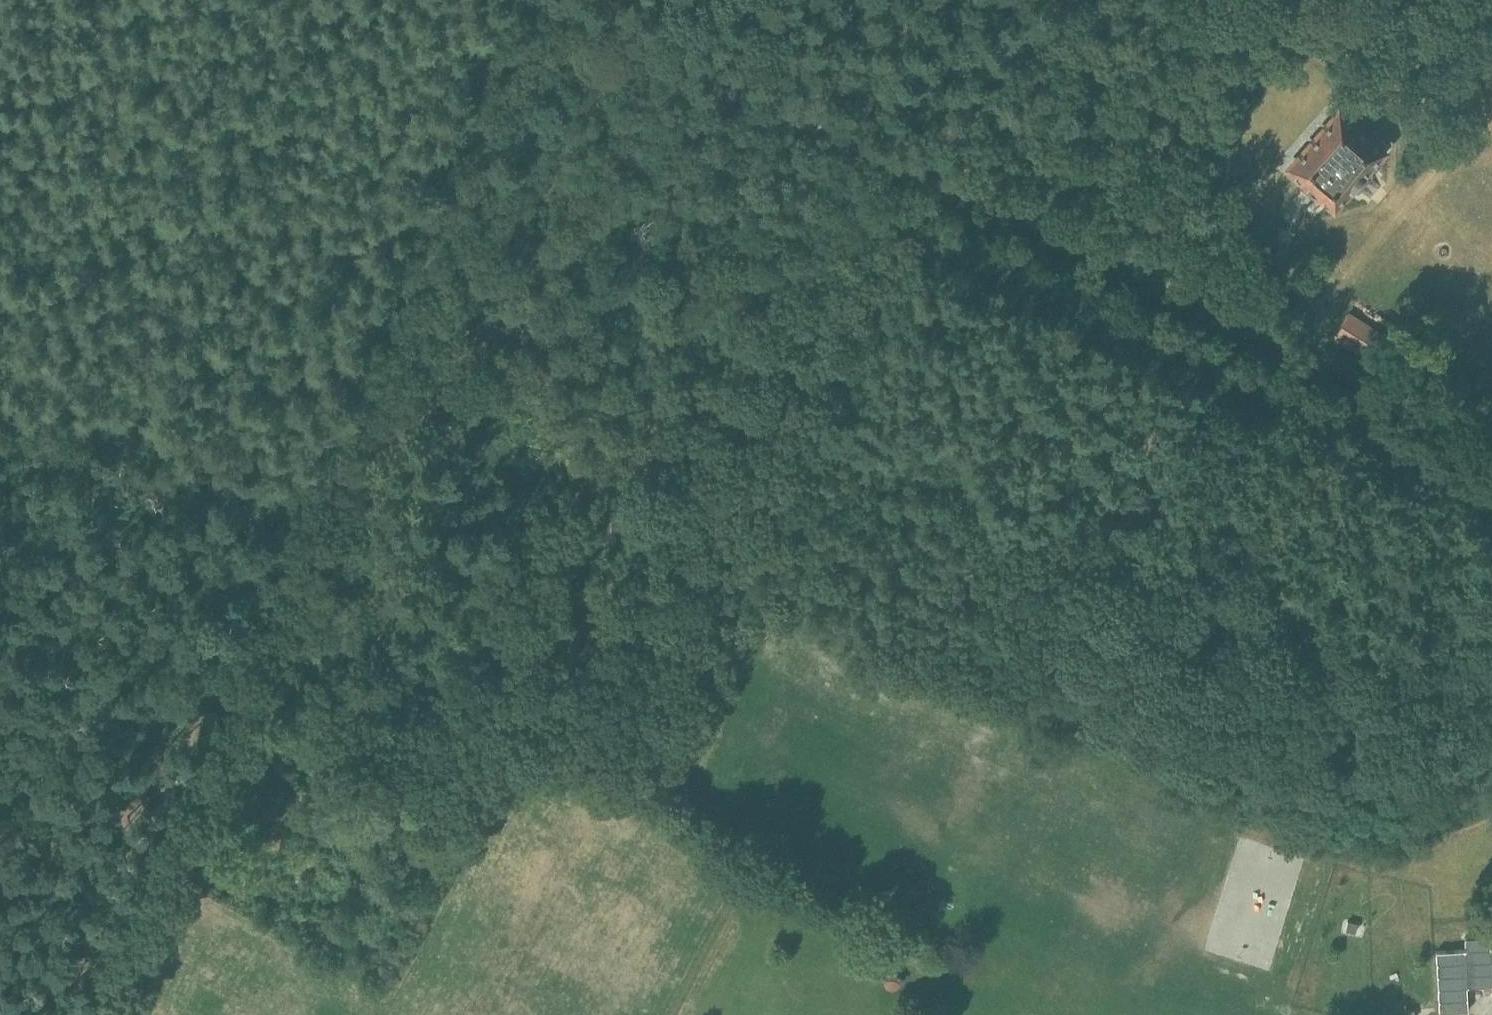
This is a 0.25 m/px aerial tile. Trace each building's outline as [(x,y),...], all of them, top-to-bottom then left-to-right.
[(1491,95),(1491,76),(1483,88),(1491,95)] [(1307,186),(1314,192),(1318,192),(1335,206),(1385,149),(1340,110),(1298,157),(1314,170),(1305,180),(1306,182),(1307,186)] [(1385,336),(1350,313),(1335,336),(1370,359),(1385,336)] [(1442,950),(1445,1007),(1445,1012),(1469,1010),(1469,1006),(1468,986),(1491,985),(1491,948),(1490,935),(1466,937),(1467,949),(1442,950)]
